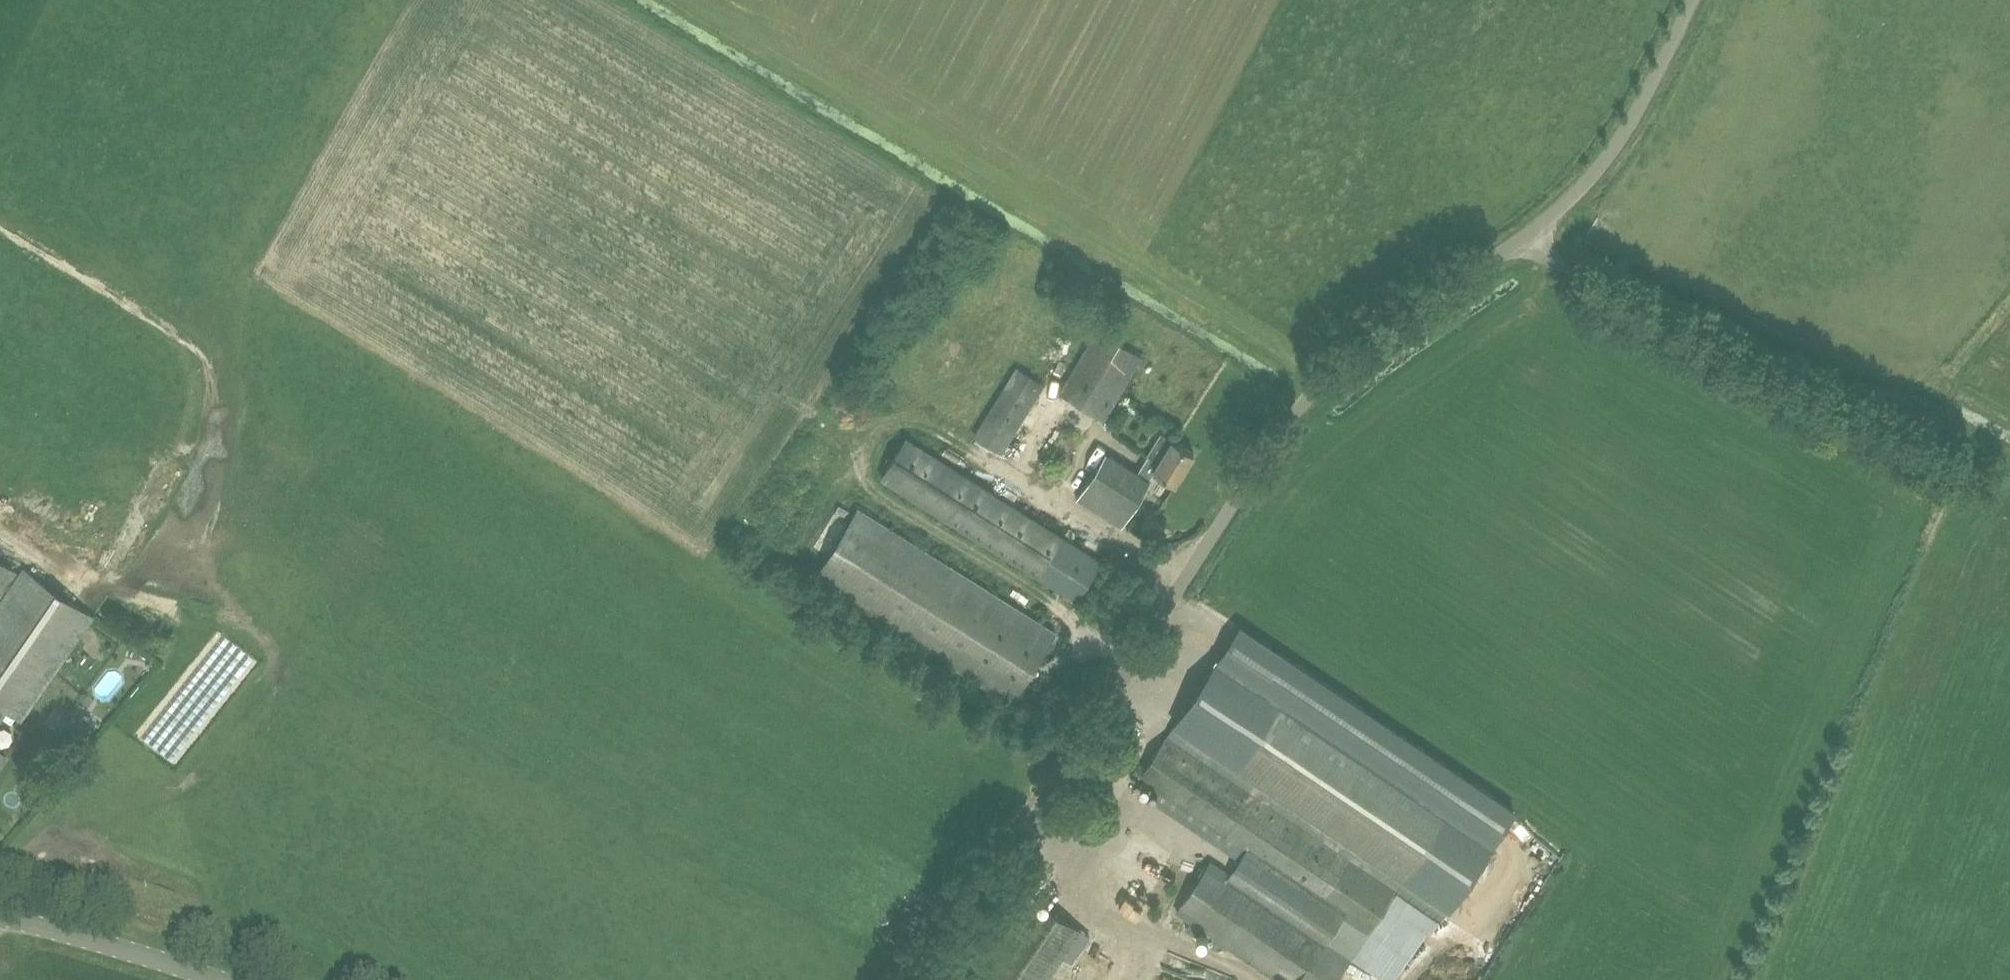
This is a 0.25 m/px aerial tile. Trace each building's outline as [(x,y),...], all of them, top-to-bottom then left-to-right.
[(1100,334),(1075,426),(1101,433),(1106,415),(1122,419),(1143,346),(1100,334)] [(1018,452),(1046,389),(1019,377),(991,440),(1018,452)] [(1199,436),(1208,453),(1217,449),(1209,432),(1199,436)] [(1078,504),(1121,530),(1156,473),(1176,486),(1196,454),(1174,441),(1158,466),(1147,459),(1137,476),(1107,457),(1078,504)] [(938,497),(966,512),(975,495),(947,480),(938,497)] [(1075,587),(1093,570),(1075,551),(1057,568),(1075,587)] [(20,573),(0,559),(0,601),(20,573)] [(0,601),(0,722),(8,711),(23,721),(94,618),(23,569),(20,573),(0,601)] [(1008,632),(1045,654),(1056,635),(1019,613),(1008,632)] [(1281,979),(1337,979),(1358,948),(1334,932),(1345,916),(1370,932),(1398,890),(1367,870),(1376,856),(1451,907),(1518,807),(1242,624),(1176,724),(1270,786),(1261,800),(1167,737),(1146,768),(1140,764),(1132,774),(1261,860),(1245,884),(1212,861),(1178,912),(1281,979)] [(972,979),(1048,979),(1082,930),(1031,896),(972,979)]
